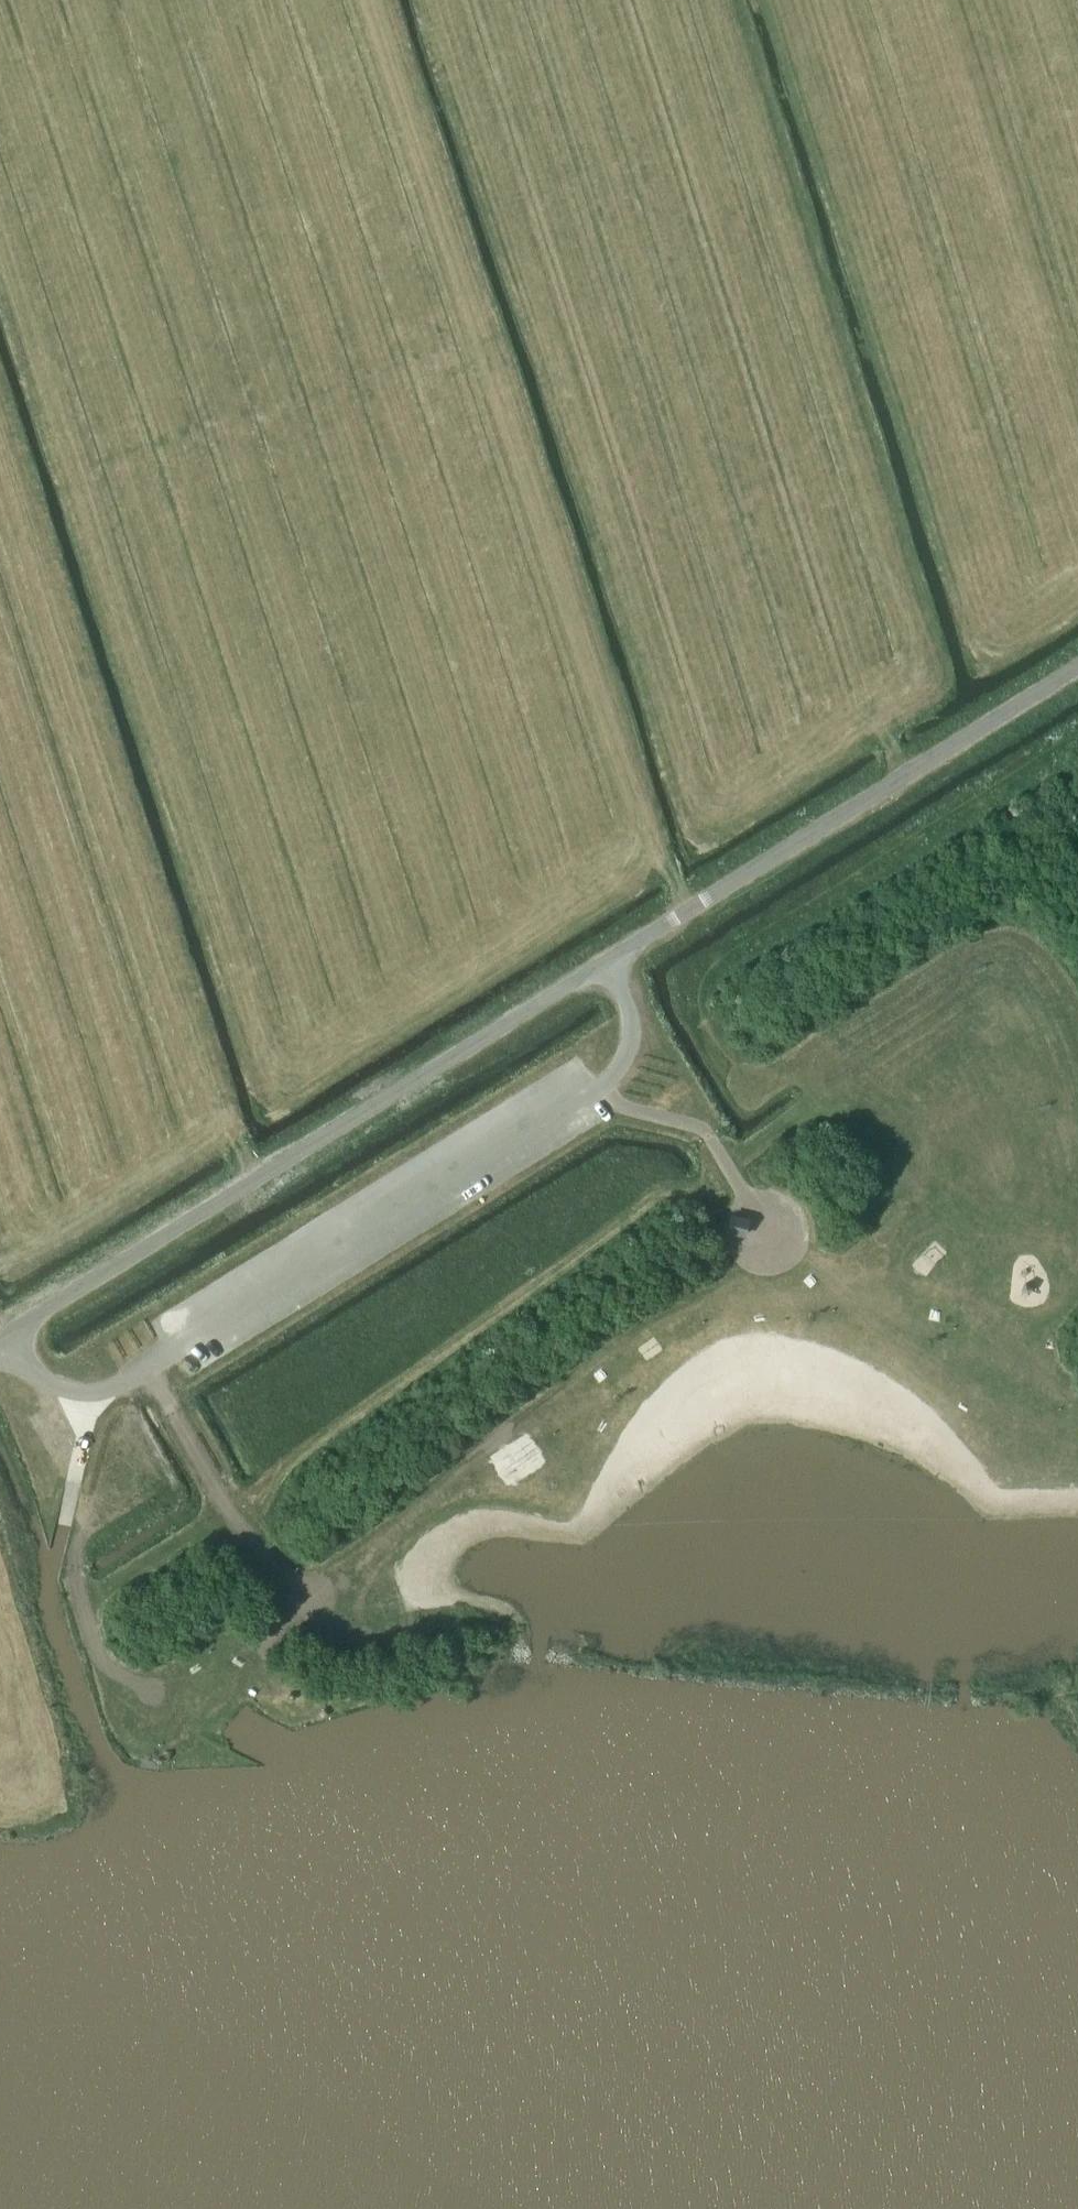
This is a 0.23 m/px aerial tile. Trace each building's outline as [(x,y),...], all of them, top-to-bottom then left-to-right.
[(750,1218),(731,1214),(727,1231),(746,1235),(750,1218)]
